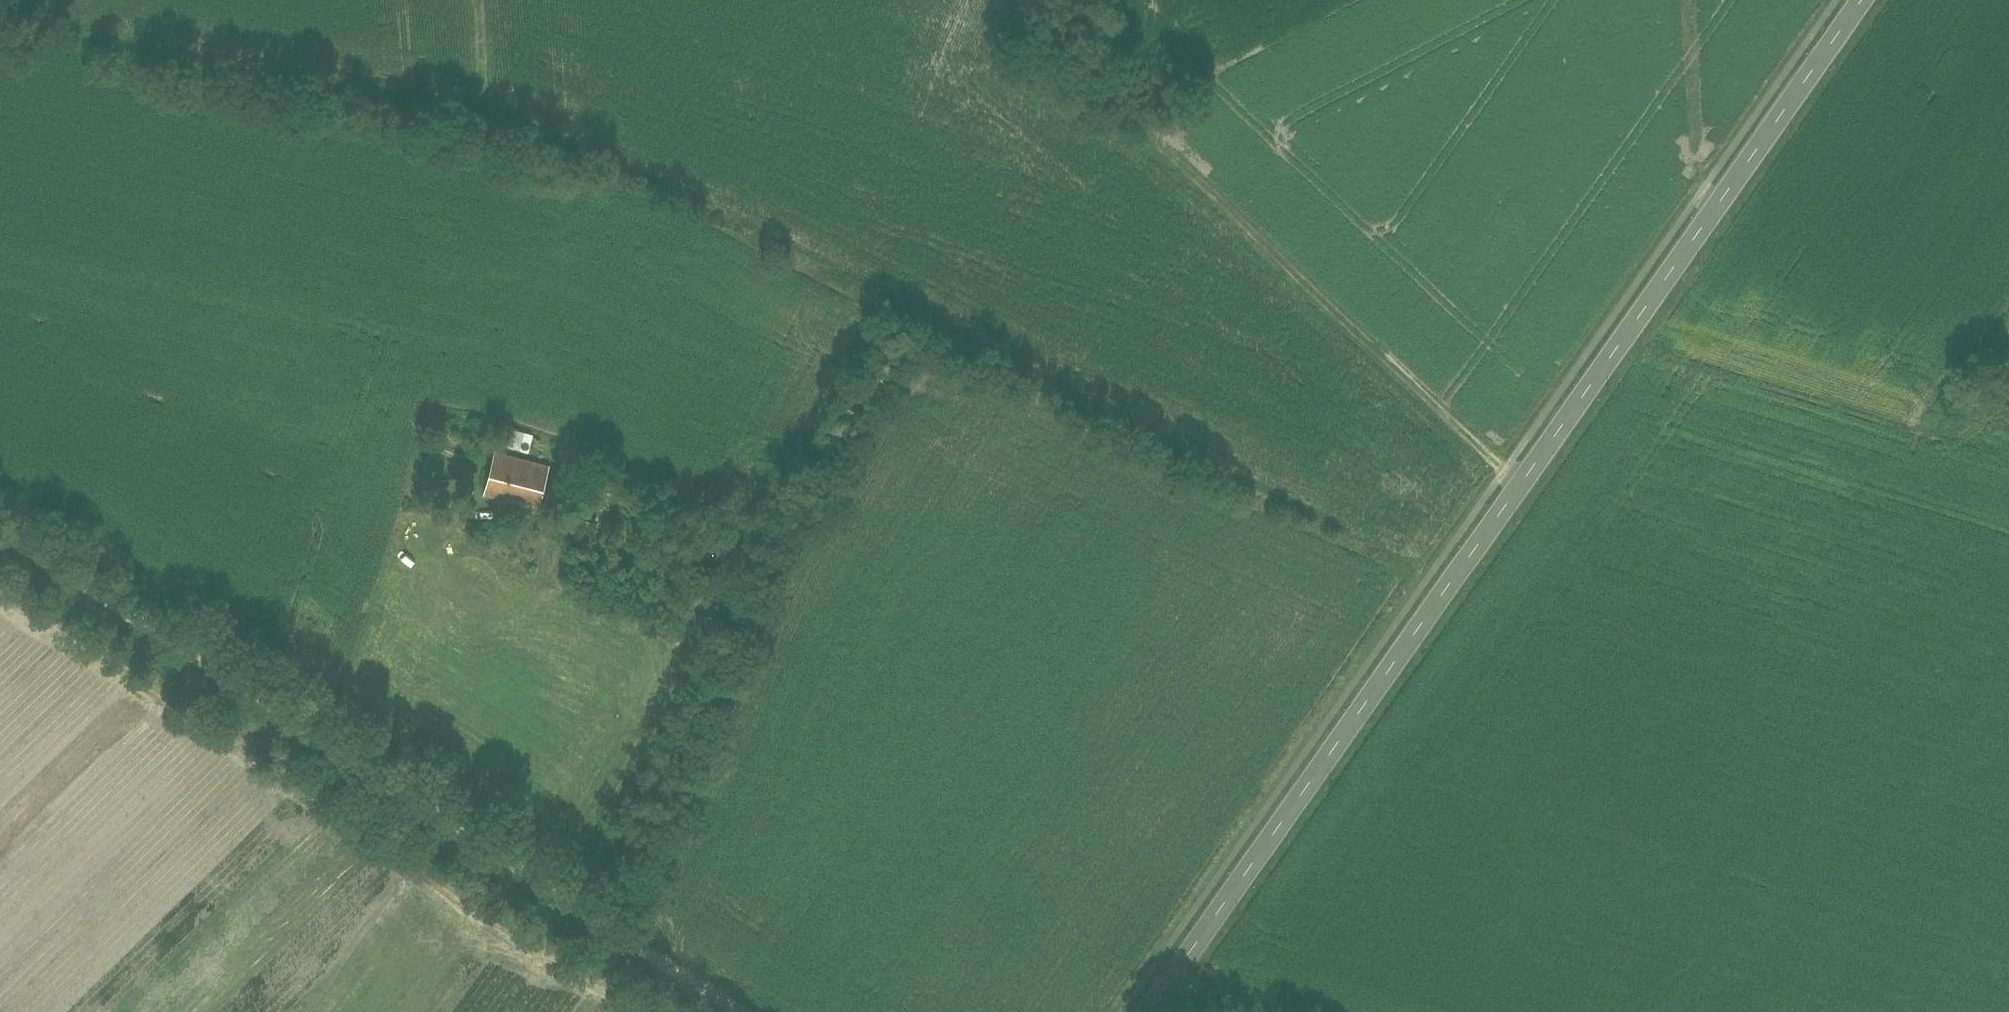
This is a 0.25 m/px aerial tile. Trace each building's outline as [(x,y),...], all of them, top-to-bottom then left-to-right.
[(548,468),(484,453),(473,500),(538,515),(548,468)]
